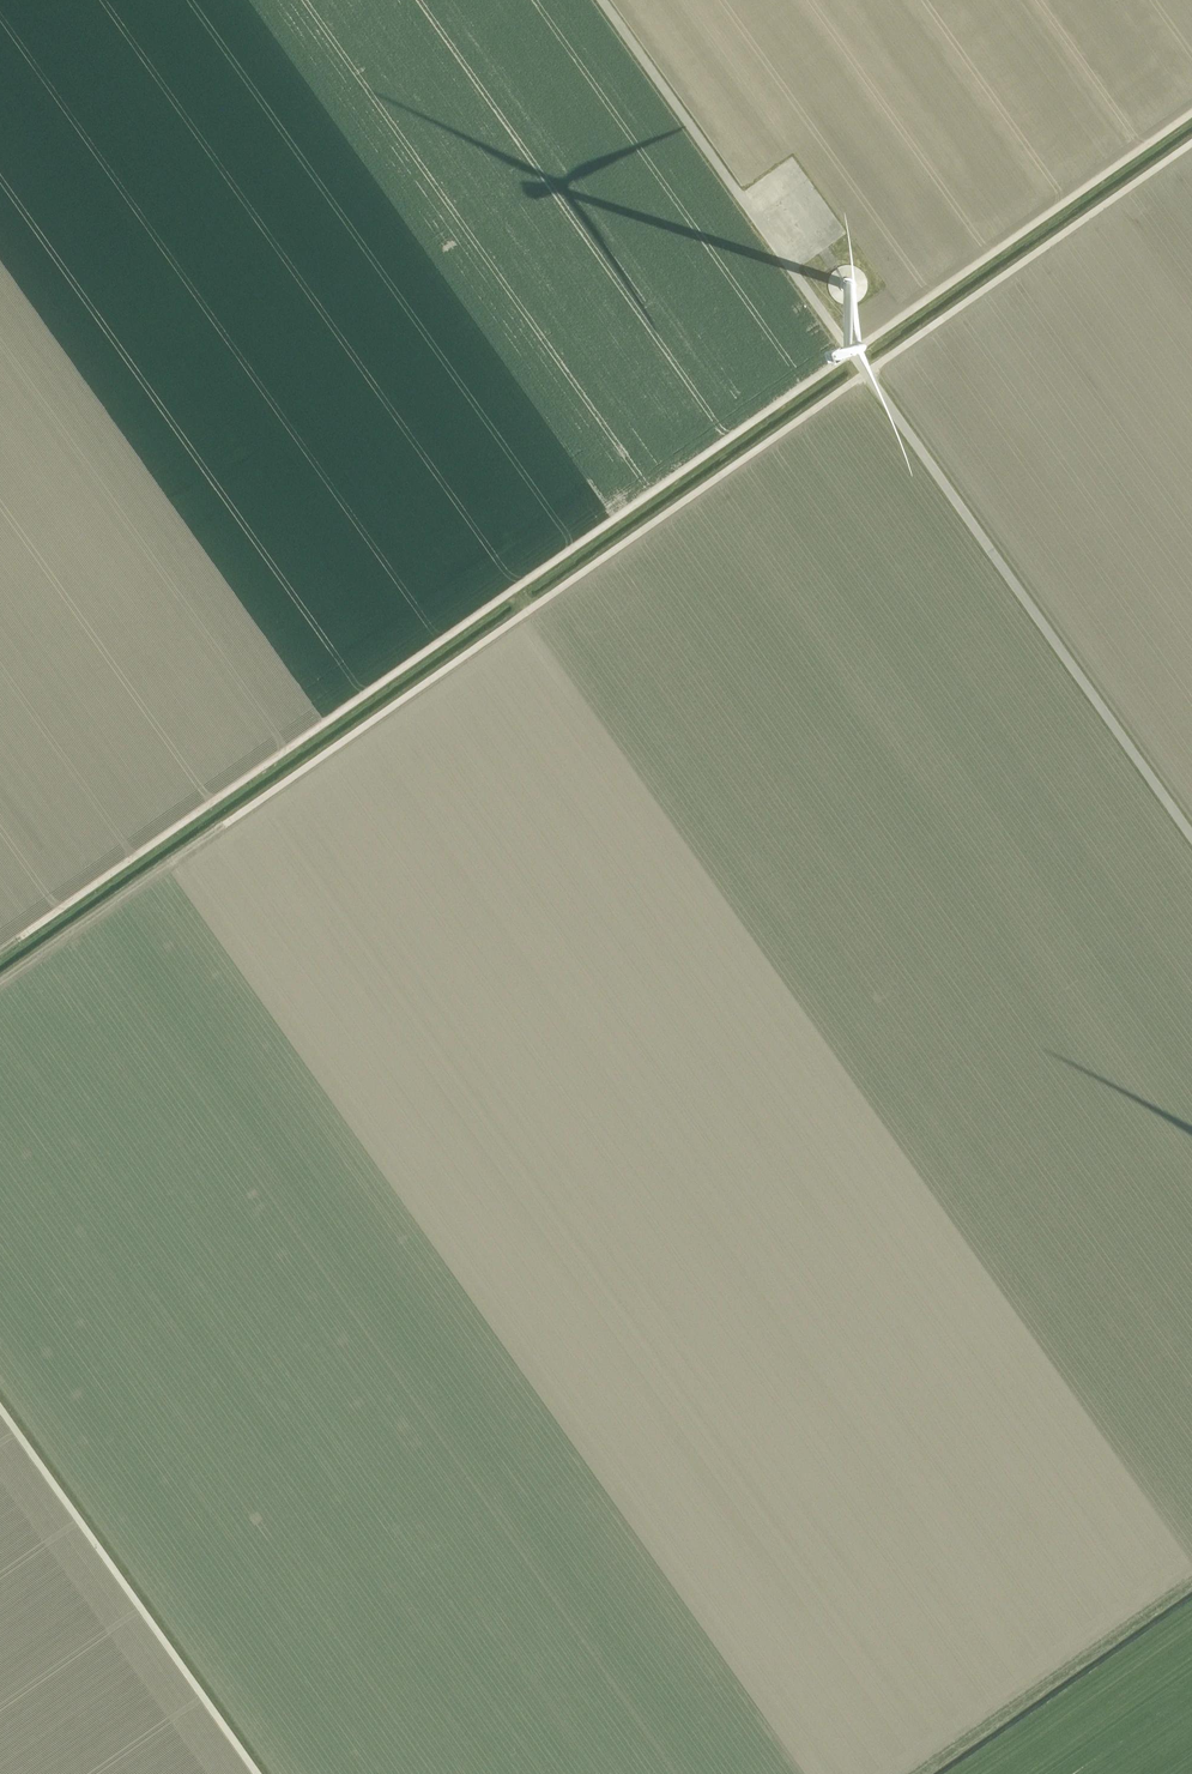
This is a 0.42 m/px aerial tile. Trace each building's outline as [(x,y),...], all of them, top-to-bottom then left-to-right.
[(842,285),(842,286),(842,287),(842,288),(843,289),(844,289),(844,290),(845,291),(846,291),(847,291),(848,291),(849,291),(850,290),(851,290),(852,289),(852,288),(853,287),(853,286),(853,285),(852,284),(852,283),(851,282),(851,281),(850,281),(849,280),(848,280),(847,280),(846,281),(845,281),(844,281),(843,282),(843,283),(842,284),(842,285)]
